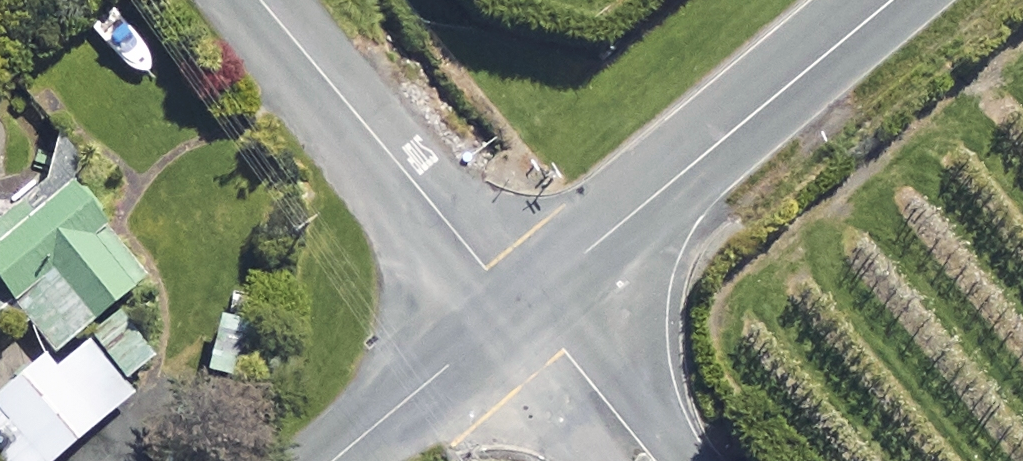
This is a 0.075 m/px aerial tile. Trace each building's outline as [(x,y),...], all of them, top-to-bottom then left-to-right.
[(0,233),(0,327),(19,313),(51,359),(152,288),(84,192),(9,245),(0,233)] [(89,346),(55,375),(46,364),(0,402),(0,460),(63,460),(135,401),(89,346)]
